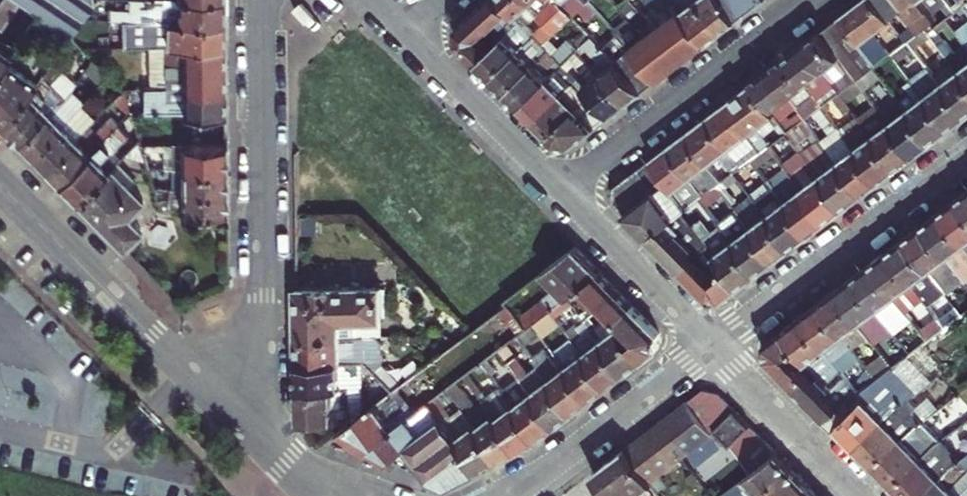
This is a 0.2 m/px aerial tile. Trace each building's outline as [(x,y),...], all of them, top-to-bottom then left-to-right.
[(22,0),(0,0),(0,33),(22,0)] [(42,10),(38,16),(49,24),(49,25),(67,38),(68,36),(78,23),(94,0),(29,0),(42,10)] [(78,23),(152,22),(158,22),(169,22),(181,22),(227,22),(226,0),(94,0),(78,23)] [(500,0),(487,0),(458,26),(458,42),(477,62),(521,21),(516,17),(500,0)] [(516,17),(527,7),(537,17),(541,13),(528,0),(500,0),(516,17)] [(541,13),(545,9),(536,0),(528,0),(541,13)] [(537,17),(544,25),(554,35),(572,18),(555,0),(545,9),(541,13),(537,17)] [(572,18),(579,10),(587,3),(584,0),(555,0),(572,18)] [(699,0),(674,0),(684,12),(708,42),(723,30),(699,0)] [(723,30),(738,19),(724,0),(699,0),(723,30)] [(738,19),(762,0),(724,0),(738,19)] [(861,43),(891,20),(876,0),(862,0),(841,16),(861,43)] [(936,19),(922,0),(876,0),(891,20),(907,41),(921,30),(926,27),(936,19)] [(936,19),(926,27),(930,30),(935,27),(956,11),(948,0),(922,0),(936,19)] [(633,52),(658,79),(677,65),(708,42),(684,12),(633,52)] [(877,64),(861,43),(841,16),(820,31),(857,79),(862,75),(874,66),(877,64)] [(523,24),(521,21),(477,62),(492,77),(534,35),(523,24)] [(227,22),(181,22),(169,22),(169,36),(152,37),(123,37),(123,46),(157,46),(165,46),(226,45),(227,22)] [(152,27),(152,37),(169,36),(169,22),(158,22),(158,27),(152,27)] [(51,60),(67,38),(49,25),(20,66),(9,58),(0,71),(0,121),(5,126),(51,60)] [(544,25),(538,32),(548,41),(554,35),(544,25)] [(857,79),(820,31),(803,44),(840,92),(857,79)] [(538,32),(534,35),(544,45),(548,41),(538,32)] [(506,91),(549,49),(544,45),(534,35),(492,77),(506,91)] [(606,67),(598,73),(627,102),(643,90),(615,61),(592,37),(579,49),(577,51),(581,56),(588,49),(606,67)] [(553,54),(563,65),(573,55),(577,51),(579,49),(570,39),(553,54)] [(9,58),(13,53),(0,44),(0,71),(9,58)] [(840,92),(803,44),(786,58),(819,101),(822,105),(827,101),(840,92)] [(172,89),(187,89),(227,89),(226,45),(165,46),(157,46),(158,83),(157,89),(166,89),(172,89)] [(506,91),(520,105),(549,77),(544,72),(553,64),(558,70),(563,65),(553,54),(549,49),(506,91)] [(891,53),(895,58),(900,54),(897,49),(891,53)] [(631,50),(615,61),(643,90),(658,79),(633,52),(631,50)] [(953,62),(959,70),(966,63),(966,52),(953,62)] [(891,53),(886,57),(890,62),(895,58),(891,53)] [(819,101),(786,58),(769,70),(789,97),(799,89),(812,106),(819,101)] [(92,59),(86,67),(102,83),(109,76),(92,59)] [(18,139),(47,109),(63,98),(55,89),(60,83),(54,77),(60,70),(51,60),(5,126),(18,139)] [(874,66),(885,81),(892,74),(881,60),(877,64),(874,66)] [(959,70),(966,81),(966,63),(959,70)] [(549,77),(520,105),(534,120),(564,92),(558,86),(567,78),(572,84),(577,79),(563,65),(558,70),(549,77)] [(789,97),(769,70),(753,83),(789,130),(792,128),(796,125),(792,121),(780,103),(789,97)] [(942,83),(966,115),(966,81),(959,70),(942,83)] [(627,102),(598,73),(583,85),(591,94),(596,98),(599,102),(612,114),(627,102)] [(857,79),(860,84),(866,79),(862,75),(857,79)] [(102,83),(99,86),(113,101),(124,90),(109,76),(102,83)] [(534,120),(548,134),(578,106),(572,100),(580,91),(587,97),(591,94),(583,85),(577,79),(572,84),(564,92),(534,120)] [(67,92),(60,83),(55,89),(63,98),(67,92)] [(789,130),(753,83),(726,103),(749,134),(770,119),(776,128),(782,135),(787,132),(789,130)] [(942,83),(924,96),(950,129),(966,115),(942,83)] [(917,86),(899,100),(906,109),(924,96),(917,86)] [(187,89),(172,89),(166,89),(157,89),(145,90),(145,113),(227,111),(227,89),(187,89)] [(596,98),(591,94),(587,97),(591,102),(596,98)] [(924,96),(906,109),(932,142),(950,129),(924,96)] [(61,123),(75,110),(63,98),(47,109),(61,123)] [(822,105),(826,109),(831,106),(827,101),(822,105)] [(578,106),(548,134),(557,143),(572,144),(612,114),(599,102),(585,113),(578,106)] [(706,118),(730,149),(749,134),(726,103),(706,118)] [(858,117),(872,135),(897,168),(914,155),(889,122),(875,103),(858,117)] [(822,105),(818,108),(821,113),(826,109),(822,105)] [(79,106),(75,110),(80,115),(84,111),(79,106)] [(32,153),(61,123),(47,109),(18,139),(32,153)] [(906,109),(889,122),(914,155),(932,142),(906,109)] [(89,125),(80,115),(75,110),(61,123),(76,137),(89,125)] [(136,127),(131,113),(131,112),(119,125),(128,134),(136,127)] [(686,133),(710,164),(730,149),(706,118),(686,133)] [(770,119),(749,134),(754,141),(763,134),(765,137),(776,128),(770,119)] [(46,168),(76,137),(61,123),(32,153),(46,168)] [(77,200),(111,167),(121,156),(113,149),(128,134),(119,125),(105,138),(60,182),(77,200)] [(787,132),(790,136),(795,132),(792,128),(789,130),(787,132)] [(60,182),(105,138),(99,131),(84,146),(76,137),(46,168),(60,182)] [(670,145),(693,177),(710,164),(686,133),(670,145)] [(770,144),(765,137),(763,134),(754,141),(762,151),(770,145),(770,144)] [(872,135),(855,148),(880,181),(897,168),(872,135)] [(185,145),(185,169),(228,169),(227,144),(185,145)] [(670,145),(651,159),(668,181),(675,191),(693,177),(670,145)] [(855,148),(837,161),(862,195),(880,181),(855,148)] [(756,154),(752,158),(755,163),(760,159),(756,154)] [(668,181),(651,159),(639,168),(656,191),(668,181)] [(837,161),(819,175),(844,209),(862,195),(837,161)] [(142,199),(111,167),(77,200),(123,247),(141,230),(126,215),(142,199)] [(656,191),(639,168),(615,187),(614,202),(626,213),(656,191)] [(228,169),(185,169),(185,189),(228,189),(228,169)] [(722,181),(716,173),(711,176),(717,184),(722,181)] [(844,209),(819,175),(802,188),(827,221),(844,209)] [(656,191),(626,213),(649,236),(675,216),(678,214),(683,211),(687,207),(688,207),(675,191),(668,181),(656,191)] [(827,221),(802,188),(785,201),(810,234),(827,221)] [(228,189),(185,189),(185,209),(228,209),(228,189)] [(958,197),(966,210),(966,190),(958,197)] [(964,244),(966,242),(966,210),(958,197),(940,211),(964,244)] [(785,201),(768,214),(793,247),(810,234),(785,201)] [(750,227),(768,214),(759,202),(741,215),(750,227)] [(736,209),(719,222),(733,240),(758,273),(775,260),(750,227),(741,215),(736,209)] [(678,214),(675,216),(649,236),(680,269),(695,256),(703,249),(708,245),(685,215),(683,211),(678,214)] [(964,244),(940,211),(923,224),(947,257),(964,244)] [(793,247),(768,214),(750,227),(775,260),(793,247)] [(947,257),(923,224),(906,237),(930,270),(947,257)] [(930,270),(906,237),(889,250),(913,283),(930,270)] [(733,240),(715,254),(727,270),(740,287),(758,273),(733,240)] [(568,297),(585,284),(600,272),(575,247),(543,271),(560,289),(558,290),(553,290),(543,297),(547,302),(534,311),(540,319),(545,314),(550,311),(554,307),(568,297)] [(913,283),(889,250),(870,263),(895,296),(913,283)] [(704,266),(695,256),(680,269),(709,298),(710,298),(722,299),(724,299),(740,287),(727,270),(720,275),(708,263),(704,266)] [(895,296),(870,263),(853,277),(877,310),(895,296)] [(601,307),(609,317),(614,313),(618,318),(632,306),(600,272),(585,284),(600,300),(597,302),(601,307)] [(877,310),(853,277),(836,289),(860,322),(877,310)] [(299,288),(299,338),(340,337),(353,337),(353,335),(363,335),(375,335),(376,335),(375,319),(381,318),(382,287),(299,288)] [(860,322),(836,289),(819,302),(843,336),(852,347),(869,334),(860,322)] [(843,336),(819,302),(801,316),(825,349),(843,336)] [(621,333),(644,359),(659,348),(658,347),(659,333),(632,306),(618,318),(628,328),(621,333)] [(554,307),(550,311),(554,316),(558,312),(554,307)] [(550,311),(545,314),(549,319),(554,316),(550,311)] [(609,317),(613,322),(618,318),(614,313),(609,317)] [(592,320),(589,315),(584,319),(588,324),(592,320)] [(825,349),(801,316),(782,330),(803,358),(806,364),(819,378),(824,384),(837,374),(842,371),(838,366),(825,349)] [(618,328),(601,341),(625,374),(644,359),(621,333),(618,328)] [(803,358),(782,330),(767,342),(767,358),(793,385),(808,373),(797,362),(803,358)] [(375,335),(363,335),(364,356),(370,356),(379,367),(382,365),(382,343),(375,335)] [(340,349),(340,337),(299,338),(300,363),(350,362),(350,349),(340,349)] [(515,337),(510,340),(515,346),(519,342),(515,337)] [(601,341),(583,354),(608,387),(625,374),(601,341)] [(583,354),(565,368),(590,401),(608,387),(583,354)] [(370,356),(364,356),(364,362),(365,362),(374,372),(379,367),(370,356)] [(481,362),(485,368),(490,364),(486,359),(481,362)] [(300,363),(300,388),(350,387),(350,402),(351,424),(364,414),(364,376),(377,376),(374,372),(365,362),(364,362),(350,362),(300,363)] [(476,366),(480,371),(485,368),(481,362),(476,366)] [(565,368),(548,381),(572,414),(590,401),(565,368)] [(471,370),(464,376),(477,393),(484,387),(471,370)] [(826,392),(830,389),(824,384),(821,386),(816,381),(808,373),(793,385),(826,418),(841,407),(826,392)] [(542,374),(525,386),(531,393),(548,381),(542,374)] [(859,393),(851,400),(841,407),(826,418),(855,448),(889,414),(894,409),(906,400),(894,389),(881,377),(876,380),(872,384),(859,393)] [(824,384),(819,378),(816,381),(821,386),(824,384)] [(548,381),(531,393),(556,426),(572,414),(548,381)] [(446,389),(450,394),(455,390),(451,385),(446,389)] [(300,388),(300,421),(333,420),(333,402),(350,402),(350,387),(300,388)] [(446,389),(442,393),(445,398),(450,394),(446,389)] [(404,401),(396,390),(392,392),(391,393),(400,405),(404,401)] [(703,390),(689,401),(714,435),(719,431),(718,431),(737,412),(714,390),(703,390)] [(367,449),(394,428),(389,421),(408,406),(404,401),(400,405),(391,393),(364,414),(351,424),(338,432),(367,449)] [(556,426),(531,393),(514,406),(539,439),(556,426)] [(507,398),(490,410),(496,418),(513,405),(507,398)] [(915,410),(906,400),(894,409),(905,420),(915,410)] [(689,401),(593,474),(609,495),(657,495),(660,494),(651,482),(714,435),(689,401)] [(428,403),(423,406),(427,411),(432,408),(428,403)] [(485,404),(467,417),(474,425),(500,460),(520,450),(496,418),(490,410),(485,404)] [(513,405),(496,418),(520,450),(539,439),(514,406),(513,405)] [(413,414),(408,406),(389,421),(394,428),(413,414)] [(413,414),(394,428),(367,449),(390,462),(407,448),(433,426),(420,409),(413,414)] [(905,420),(894,409),(889,414),(894,419),(888,424),(894,431),(905,420)] [(752,428),(737,412),(718,431),(719,431),(732,446),(752,428)] [(902,438),(894,431),(888,424),(894,419),(889,414),(855,448),(873,467),(902,438)] [(442,419),(433,426),(407,448),(432,479),(447,487),(481,470),(456,438),(442,419)] [(913,428),(924,440),(935,430),(924,419),(913,428)] [(474,425),(456,438),(481,470),(500,460),(474,425)] [(779,455),(752,428),(732,446),(753,475),(779,455)] [(907,443),(913,451),(924,440),(913,428),(907,433),(912,438),(907,443)] [(902,438),(873,467),(893,487),(922,459),(913,451),(907,443),(912,438),(907,433),(902,438)] [(941,457),(951,467),(963,458),(952,446),(941,457)] [(792,468),(779,455),(753,475),(736,487),(744,495),(765,495),(792,468)] [(951,467),(941,457),(930,467),(936,473),(942,467),(946,472),(951,467)] [(963,458),(951,467),(963,479),(966,474),(966,462),(963,458)] [(902,495),(922,495),(946,472),(942,467),(936,473),(930,467),(922,459),(893,487),(902,495)] [(951,467),(946,472),(951,476),(945,482),(952,489),(963,479),(951,467)] [(806,482),(792,468),(765,495),(793,495),(806,482)] [(952,489),(945,482),(951,476),(946,472),(922,495),(958,495),(952,489)] [(806,482),(793,495),(820,495),(806,482)]
